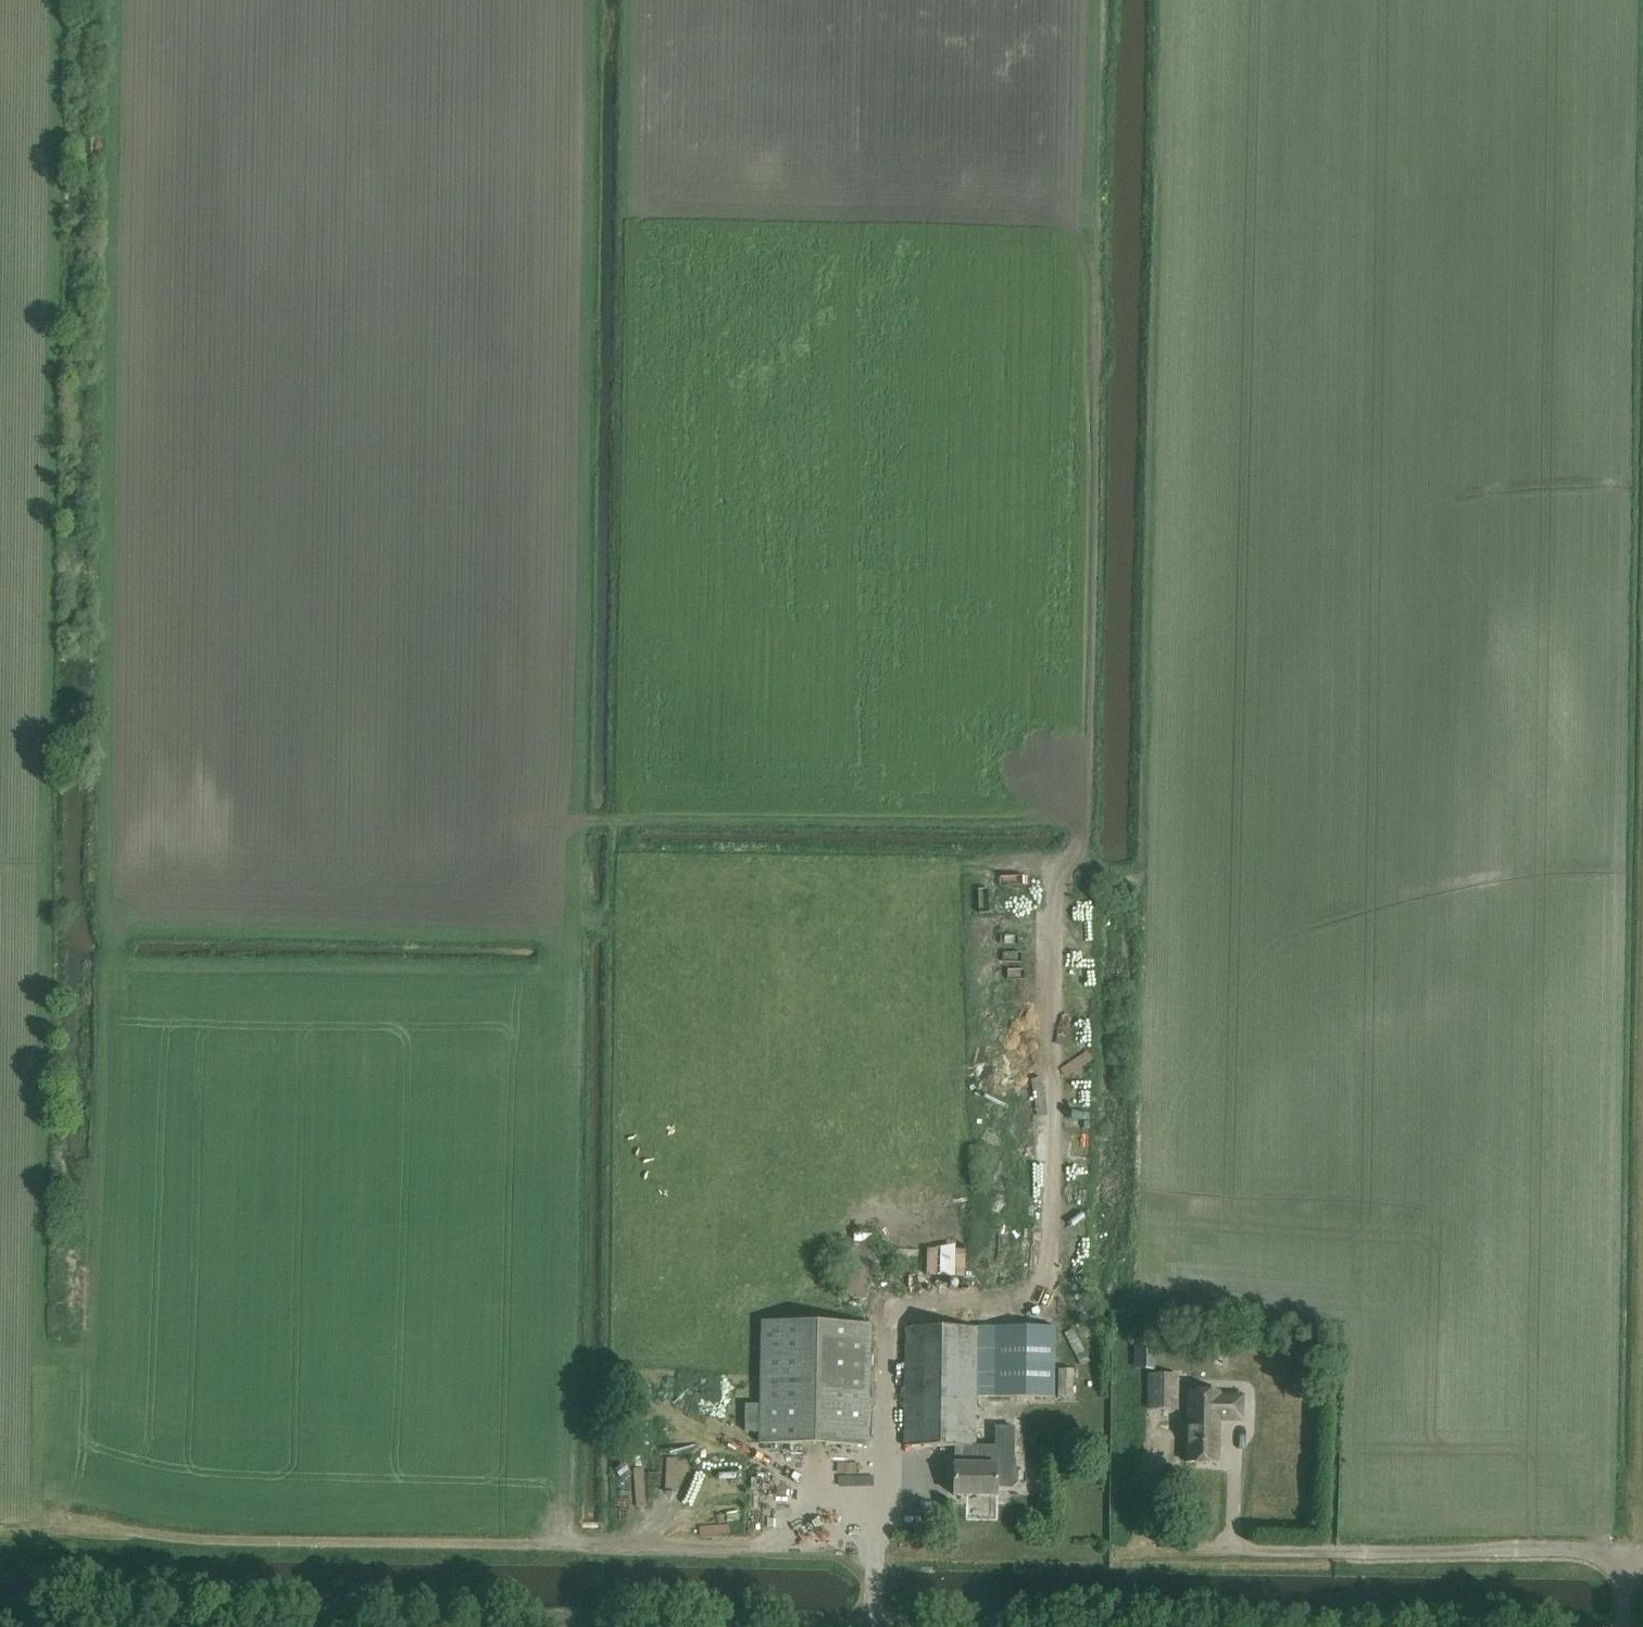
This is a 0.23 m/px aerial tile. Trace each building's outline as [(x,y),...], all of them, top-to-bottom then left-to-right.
[(1049,1169),(1037,1170),(1038,1187),(1050,1186),(1049,1169)] [(870,1324),(762,1321),(759,1443),(868,1446),(870,1324)] [(1054,1327),(998,1326),(997,1396),(1053,1397),(1054,1327)] [(975,1445),(977,1327),(907,1327),(905,1446),(966,1447),(965,1465),(954,1464),(953,1495),(996,1496),(996,1487),(1012,1487),(1016,1483),(1017,1469),(1012,1464),(1013,1427),(995,1426),(994,1446),(975,1445)] [(1073,1370),(1058,1370),(1058,1397),(1073,1397),(1073,1370)] [(1179,1375),(1148,1374),(1148,1410),(1179,1411),(1179,1375)] [(1218,1392),(1187,1391),(1186,1462),(1217,1463),(1218,1420),(1242,1421),(1242,1397),(1218,1396),(1218,1392)]
